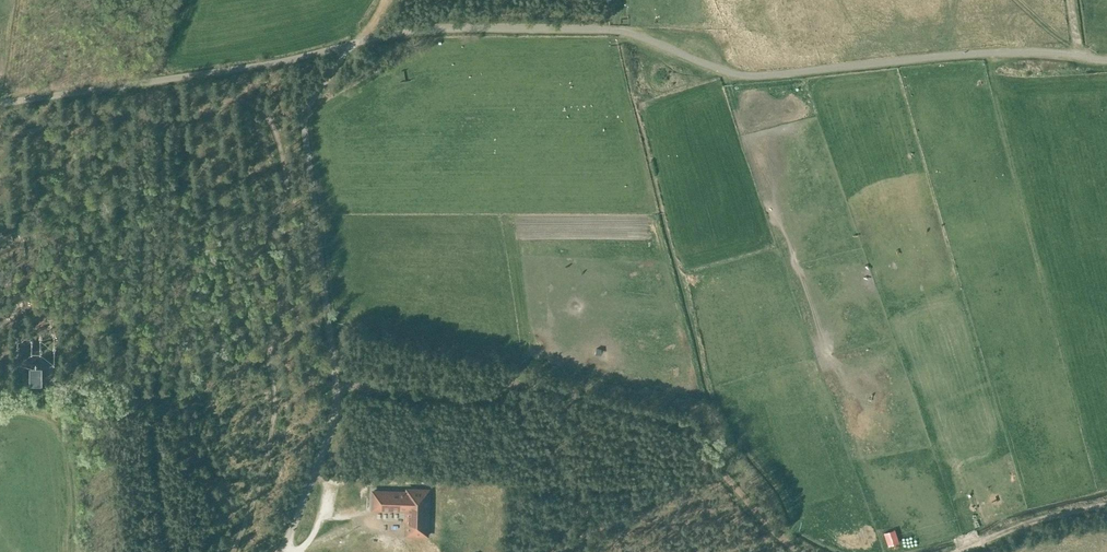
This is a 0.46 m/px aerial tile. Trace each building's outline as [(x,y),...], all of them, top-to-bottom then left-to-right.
[(29,367),(29,386),(42,386),(42,367),(29,367)] [(428,490),(407,489),(407,492),(373,491),(372,509),(383,509),(383,508),(406,509),(406,535),(427,535),(428,490)] [(888,546),(898,542),(894,529),(884,533),(888,546)]
